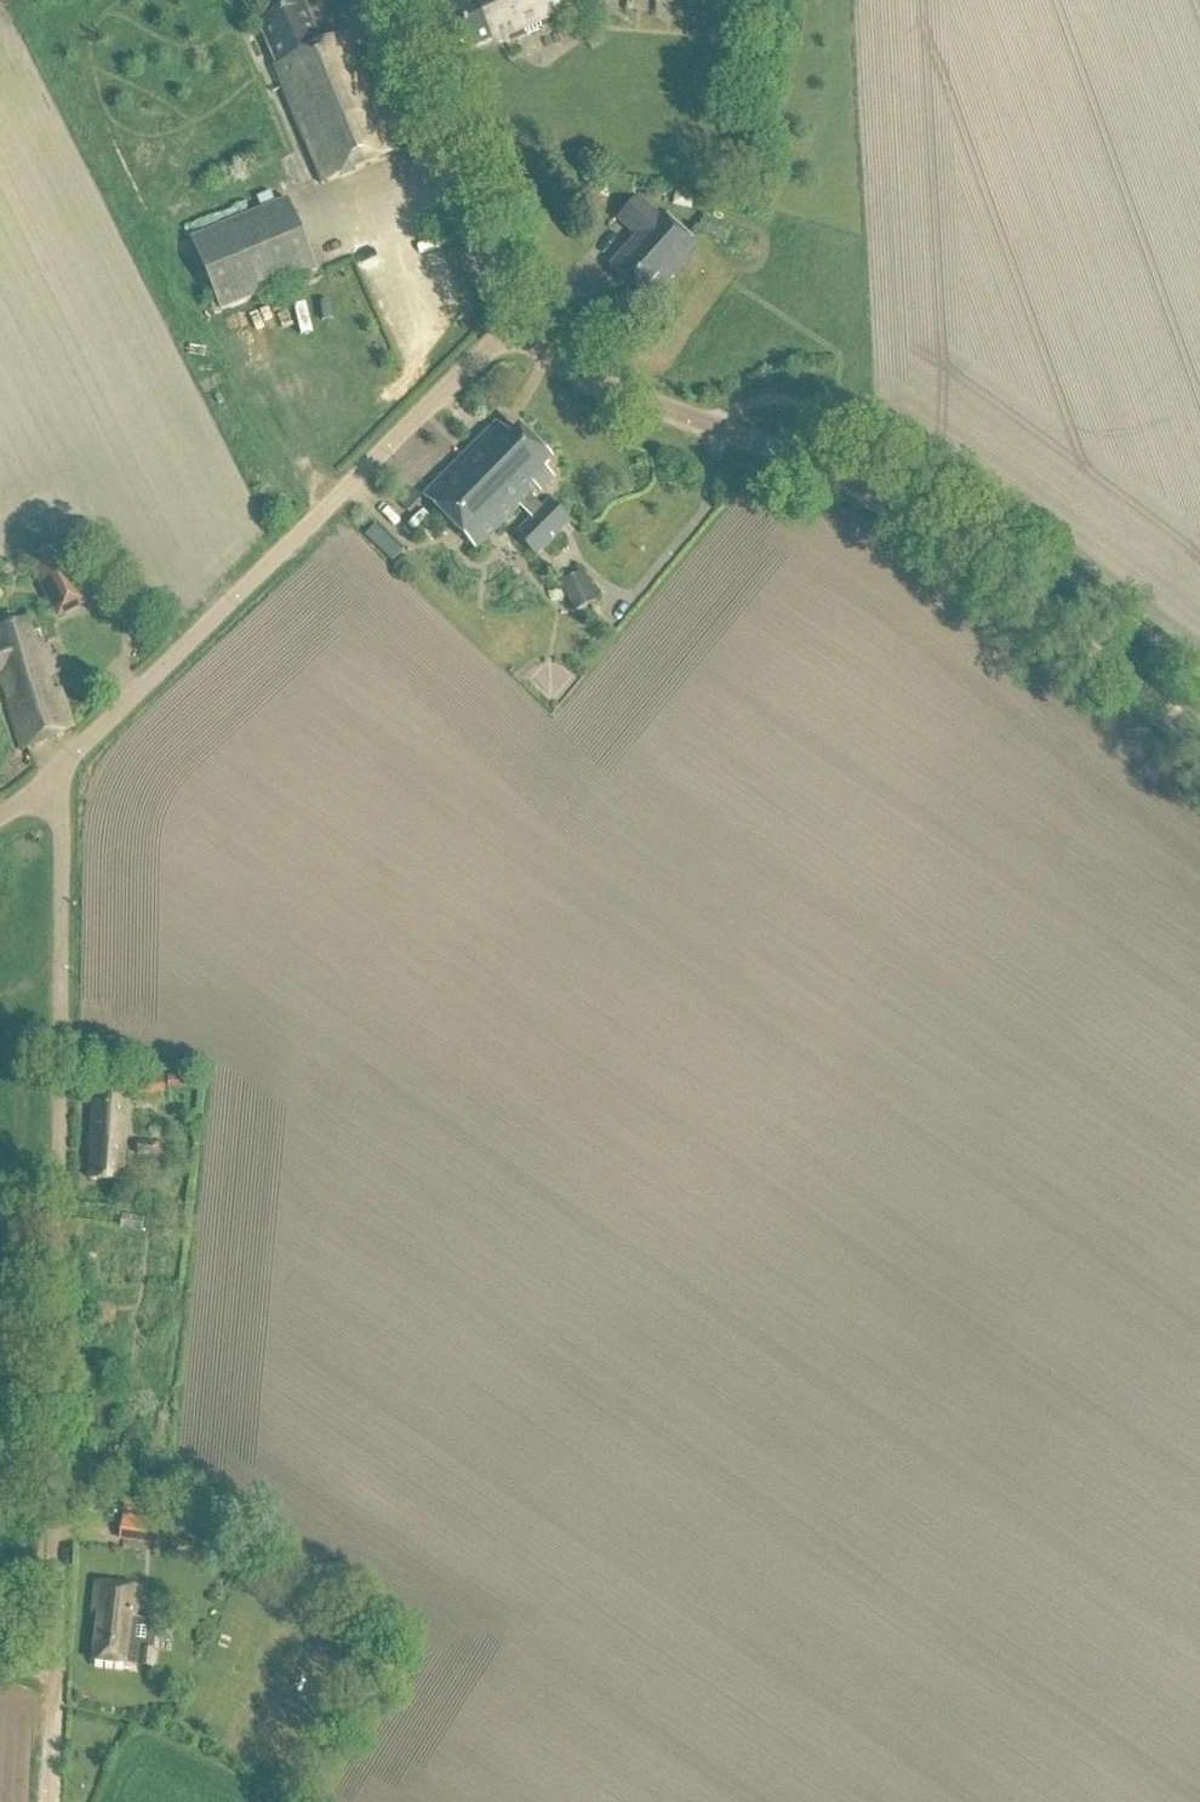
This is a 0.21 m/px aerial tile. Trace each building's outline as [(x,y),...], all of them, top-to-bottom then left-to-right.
[(445,11),(465,57),(493,45),(508,47),(571,19),(563,0),(470,0),(445,11)] [(271,71),(325,186),(401,150),(347,34),(319,47),(300,5),(256,26),(276,69),(271,71)] [(639,197),(618,220),(630,230),(635,225),(642,231),(610,266),(643,295),(648,290),(654,295),(698,246),(661,213),(656,213),(639,197)] [(288,200),(191,240),(221,314),(318,274),(288,200)] [(475,549),(518,507),(530,520),(515,536),(538,559),(573,524),(549,501),(541,509),(529,496),(536,489),(539,493),(555,477),(544,466),(551,459),(520,428),(512,436),(498,421),(422,496),(475,549)] [(64,546),(29,564),(58,621),(93,604),(64,546)] [(585,575),(561,587),(574,616),(598,606),(585,575)] [(16,725),(24,748),(73,730),(60,691),(52,694),(47,679),(53,677),(41,644),(34,646),(26,622),(0,632),(0,677),(1,677),(9,699),(7,700),(16,725)] [(134,1075),(135,1098),(165,1098),(164,1074),(134,1075)] [(191,1074),(167,1075),(168,1092),(192,1092),(191,1074)] [(126,1096),(94,1094),(89,1153),(92,1155),(89,1183),(119,1185),(126,1096)] [(138,1144),(137,1158),(154,1159),(156,1145),(138,1144)] [(123,1514),(119,1542),(159,1547),(162,1519),(123,1514)] [(148,1623),(137,1621),(140,1590),(98,1585),(94,1615),(100,1616),(94,1665),(131,1668),(155,1671),(157,1655),(145,1653),(148,1623)]
